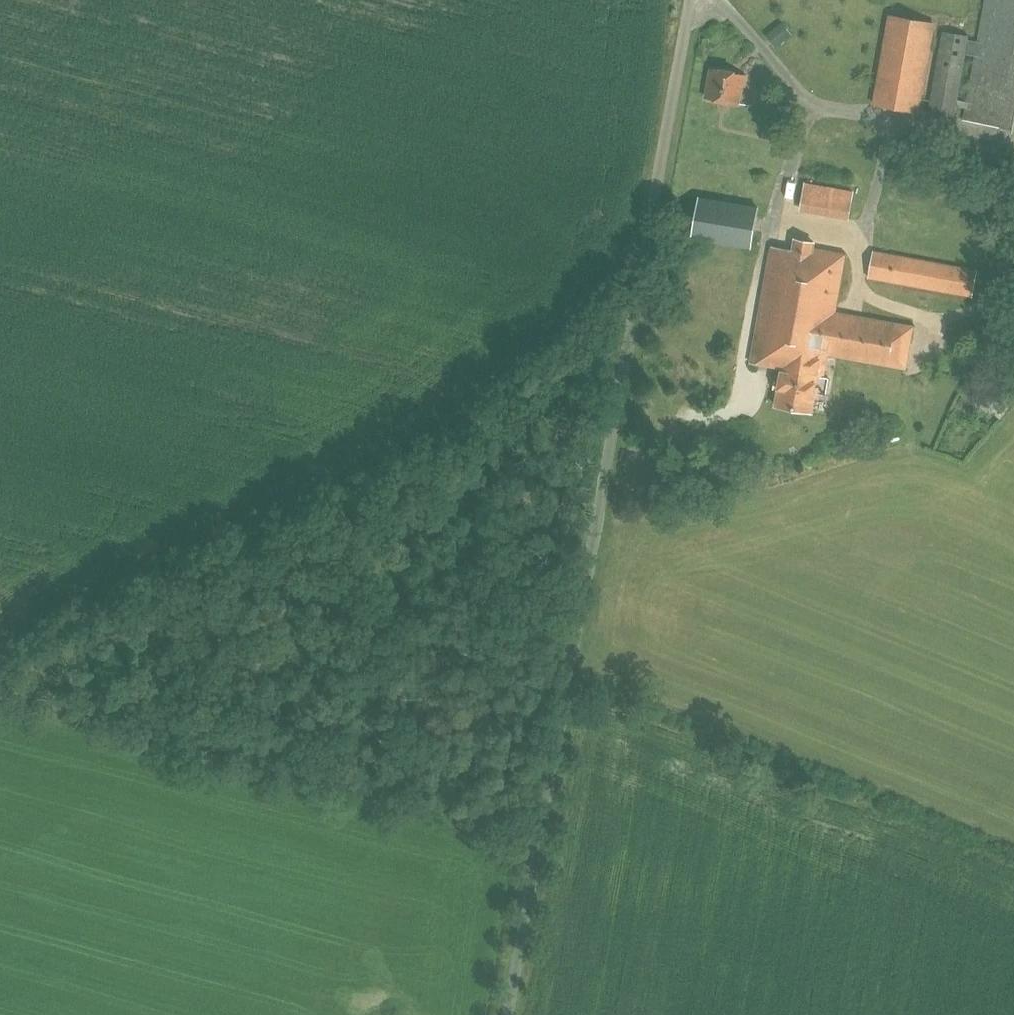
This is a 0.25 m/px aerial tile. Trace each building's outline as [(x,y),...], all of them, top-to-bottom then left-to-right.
[(943,31),(928,114),(955,119),(957,106),(966,108),(964,119),(1013,128),(1013,0),(985,0),(978,41),(969,40),(970,36),(943,31)] [(920,113),(937,23),(890,15),(873,104),(920,113)] [(745,86),(747,75),(712,68),(707,98),(738,103),(741,86),(745,86)] [(806,211),(857,219),(861,191),(811,183),(806,211)] [(700,196),(692,239),(753,249),(760,207),(700,196)] [(783,367),(776,404),(813,411),(816,392),(827,394),(830,377),(824,376),(828,354),(907,368),(915,326),(836,312),(847,254),(815,248),(816,242),(796,239),(794,250),(773,246),(751,361),(783,367)] [(887,245),(886,252),(874,250),(869,278),(973,297),(978,269),(903,256),(905,248),(887,245)]
